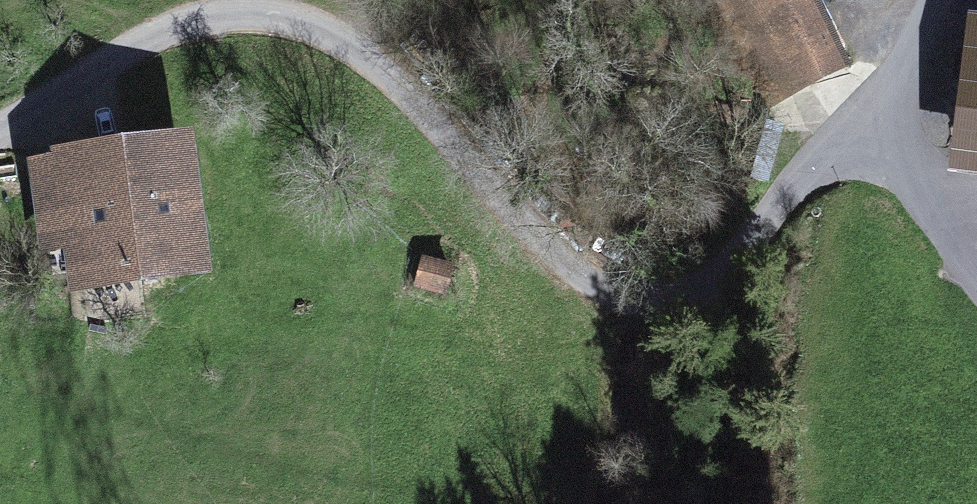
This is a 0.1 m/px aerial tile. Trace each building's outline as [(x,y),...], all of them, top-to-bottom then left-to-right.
[(757,119),(846,81),(812,0),(707,0),(757,119)] [(944,170),(976,174),(976,14),(962,12),(944,170)] [(59,157),(31,177),(43,270),(71,267),(77,311),(223,293),(203,139),(59,157)]
